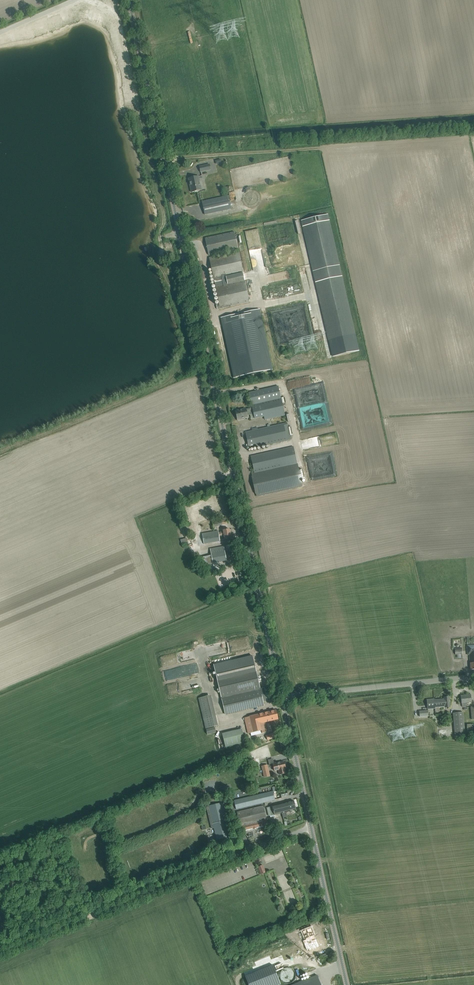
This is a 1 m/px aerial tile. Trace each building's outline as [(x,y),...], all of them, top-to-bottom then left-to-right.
[(198,176),(194,177),(189,178),(191,185),(190,185),(191,192),(201,190),(198,176)] [(229,195),(202,201),(202,203),(204,213),(209,212),(229,208),(231,207),(229,201),(230,200),(229,195)] [(328,214),(301,221),(328,340),(332,357),(359,350),(355,334),(328,214)] [(238,248),(234,232),(205,238),(208,255),(211,254),(212,257),(209,258),(213,279),(215,279),(217,287),(215,287),(220,309),(249,302),(238,251),(214,256),(213,254),(238,248)] [(286,291),(287,295),(300,292),(298,282),(281,286),(282,292),(286,291)] [(259,309),(221,317),(234,378),(273,370),(259,309)] [(278,386),(254,391),(249,393),(252,407),(252,408),(253,413),(255,418),(264,416),(265,419),(270,418),(285,415),(281,398),(278,386)] [(253,413),(252,408),(246,409),(236,411),(237,419),(248,417),(247,414),(253,413)] [(250,429),(246,430),(247,432),(244,432),(244,433),(246,433),(249,449),(291,439),(287,422),(251,431),(250,429)] [(293,446),(256,455),(251,456),(252,462),(250,462),(251,467),(253,467),(254,472),(255,473),(297,463),(293,446)] [(302,486),(297,463),(255,473),(254,472),(252,473),(257,496),(302,486)] [(228,523),(226,517),(212,521),(213,527),(228,523)] [(231,538),(230,529),(225,530),(222,531),(218,532),(217,531),(201,534),(203,544),(215,542),(220,541),(220,540),(231,538)] [(217,562),(231,560),(231,557),(230,557),(229,552),(225,553),(224,546),(210,549),(211,556),(198,558),(201,570),(207,569),(208,574),(219,572),(217,562)] [(252,656),(213,665),(217,681),(221,698),(225,714),(259,706),(264,705),(263,701),(267,700),(264,688),(260,689),(256,671),(252,656)] [(472,702),(471,694),(461,695),(462,704),(462,703),(462,707),(467,706),(467,703),(472,702)] [(210,695),(198,698),(205,729),(218,726),(210,695)] [(435,707),(446,706),(446,708),(450,708),(449,697),(444,697),(444,699),(434,700),(434,699),(435,708),(435,707)] [(265,722),(278,719),(276,710),(245,717),(249,733),(267,729),(265,722)] [(463,712),(453,713),(455,736),(465,736),(463,712)] [(242,731),(222,736),(225,747),(245,742),(242,731)] [(269,741),(277,737),(275,732),(266,735),(269,741)] [(285,768),(286,768),(285,767),(286,767),(286,766),(286,765),(285,764),(284,762),(280,763),(280,762),(273,764),(274,771),(279,770),(280,775),(286,773),(285,768)] [(267,765),(261,766),(264,777),(270,775),(268,768),(267,765)] [(275,800),(273,791),(258,795),(260,804),(275,800)] [(236,809),(260,804),(258,795),(234,800),(236,809)] [(296,810),(294,801),(272,806),(267,808),(269,816),(271,815),(274,815),(296,810)] [(224,803),(222,803),(209,806),(206,807),(212,828),(214,828),(217,839),(222,838),(222,840),(225,840),(224,838),(230,836),(227,827),(230,826),(224,803)] [(268,826),(263,806),(237,812),(240,826),(241,827),(244,831),(268,826)] [(307,930),(298,933),(301,941),(298,943),(302,953),(304,952),(305,953),(315,949),(310,937),(307,930)] [(242,972),(248,984),(265,984),(278,980),(271,961),(242,972)] [(295,982),(295,968),(283,968),(283,983),(295,982)] [(317,975),(292,984),(321,984),(317,975)]
